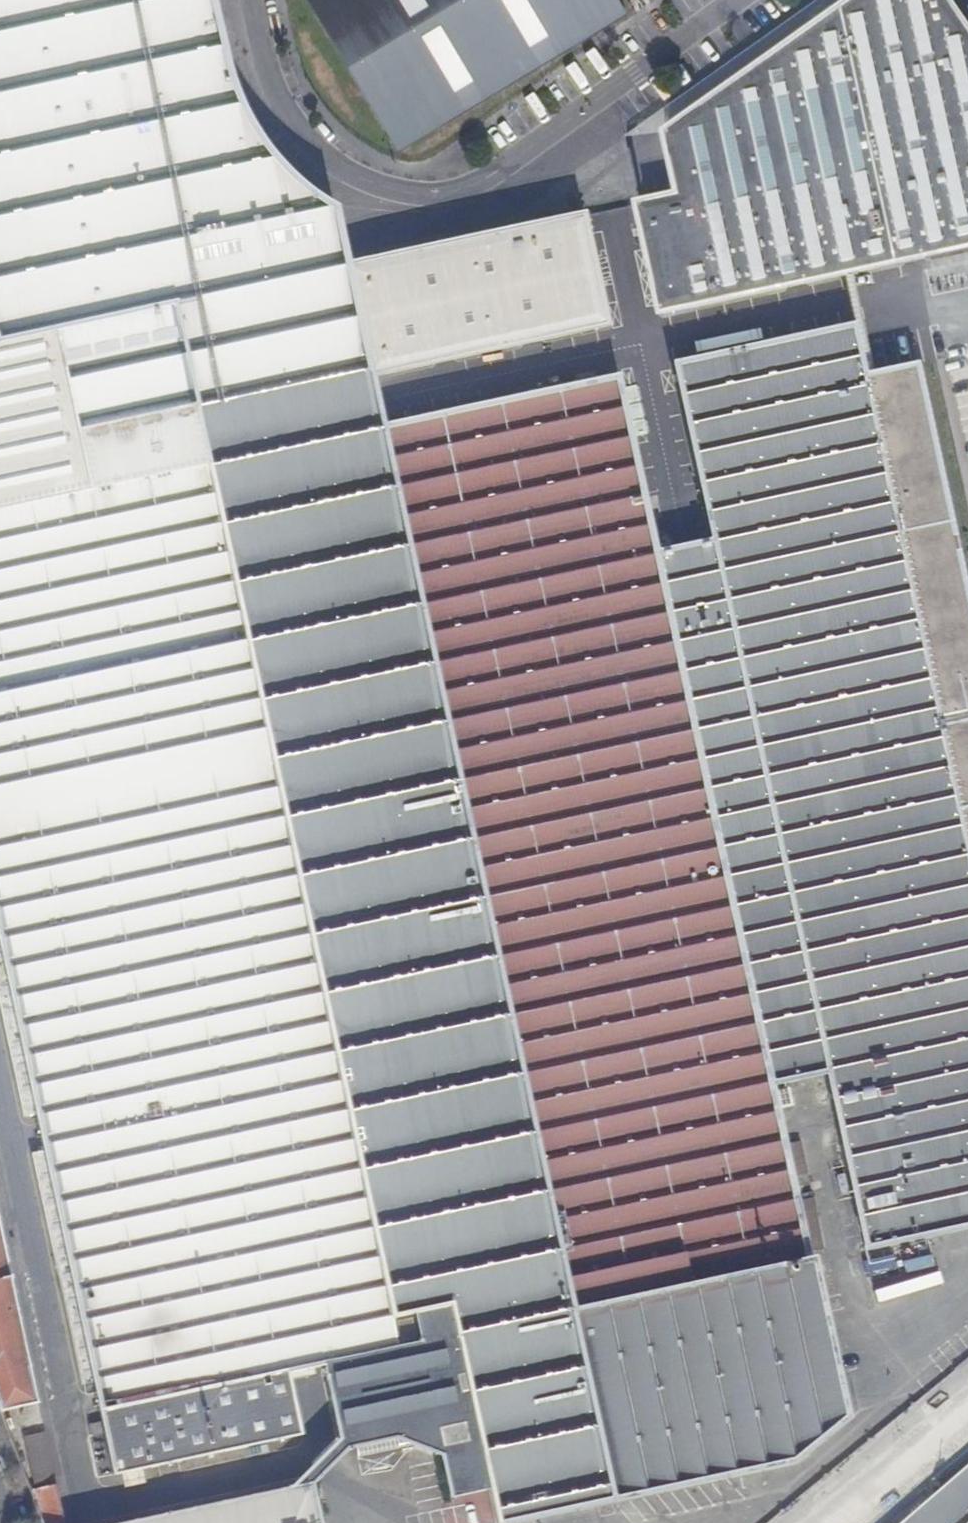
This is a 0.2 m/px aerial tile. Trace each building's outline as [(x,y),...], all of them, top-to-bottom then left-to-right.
[(438,246),(345,266),(334,210),(326,206),(312,196),(299,186),(287,174),(281,167),(270,154),(255,133),(247,118),(239,102),(233,86),(230,77),(212,0),(0,0),(0,340),(173,304),(194,405),(459,349),(438,246)] [(629,8),(624,0),(309,0),(402,149),(629,8)] [(955,0),(856,0),(667,132),(679,193),(639,203),(663,312),(967,248),(967,19),(955,0)] [(489,1491),(497,1522),(506,1522),(792,1460),(844,1417),(809,1255),(803,1257),(766,1081),(824,1070),(860,1244),(967,1223),(967,600),(918,364),(869,374),(859,326),(675,364),(712,540),(654,552),(617,376),(380,425),(370,373),(606,324),(583,215),(438,246),(459,349),(194,405),(387,1317),(447,1305),(489,1491)] [(489,1491),(447,1305),(387,1317),(194,405),(173,304),(0,340),(0,1009),(100,1469),(300,1426),(290,1374),(320,1367),(336,1440),(349,1448),(436,1429),(451,1499),(489,1491)] [(33,1502),(41,1522),(68,1522),(0,1213),(0,1415),(33,1502)] [(900,1522),(967,1522),(967,1465),(900,1522)] [(311,1476),(91,1522),(321,1522),(311,1476)]
